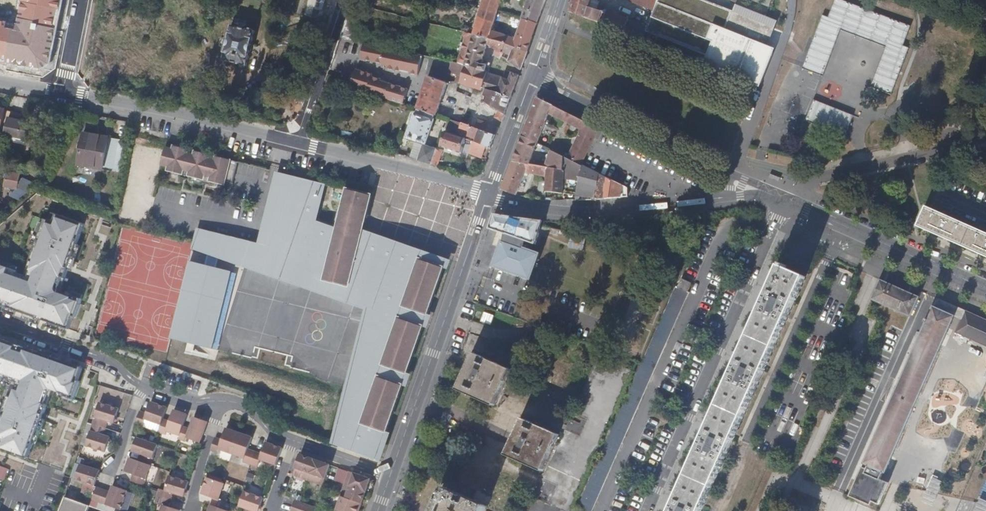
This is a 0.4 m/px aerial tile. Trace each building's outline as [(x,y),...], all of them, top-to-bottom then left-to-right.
[(57,27),(62,0),(25,0),(21,20),(57,27)] [(299,12),(311,16),(316,0),(302,0),(299,12)] [(477,6),(481,8),(471,34),(472,34),(487,38),(507,42),(506,45),(514,49),(515,47),(517,40),(492,32),(498,10),(502,0),(480,0),(477,6)] [(547,0),(529,0),(530,0),(525,14),(523,19),(538,24),(547,0)] [(569,12),(642,41),(645,32),(647,28),(607,12),(603,19),(600,18),(602,12),(594,9),(596,0),(572,0),(569,12)] [(636,4),(654,10),(657,0),(638,0),(636,4)] [(774,49),(768,46),(770,42),(761,38),(760,41),(749,36),(750,34),(736,28),(735,31),(727,28),(728,24),(670,0),(657,0),(654,10),(648,28),(647,28),(645,32),(708,57),(722,62),(719,67),(758,83),(774,49)] [(733,12),(702,0),(670,0),(728,24),(733,12)] [(911,26),(842,0),(834,0),(828,18),(821,15),(801,69),(822,77),(840,31),(885,48),(870,88),(891,96),(909,49),(904,46),(911,26)] [(361,6),(352,4),(344,28),(352,30),(361,6)] [(776,44),(784,23),(735,5),(733,12),(728,24),(736,28),(737,24),(752,30),(750,34),(761,38),(762,37),(771,40),(770,42),(776,44)] [(481,8),(477,6),(468,33),(471,34),(481,8)] [(528,52),(538,24),(523,19),(517,40),(515,47),(528,52)] [(17,30),(13,29),(7,61),(7,65),(39,70),(51,63),(57,27),(21,20),(19,20),(17,30)] [(0,21),(0,60),(7,61),(13,29),(8,28),(9,23),(0,21)] [(737,24),(736,28),(750,34),(752,30),(737,24)] [(255,32),(231,26),(223,62),(246,66),(255,32)] [(352,30),(344,28),(340,39),(354,42),(355,36),(352,30)] [(464,32),(463,38),(471,40),(472,34),(471,34),(468,33),(464,32)] [(504,50),(506,45),(507,42),(487,38),(472,34),(471,40),(463,65),(464,65),(479,68),(488,71),(490,68),(487,67),(488,65),(481,64),(487,45),(503,54),(504,50)] [(422,55),(367,44),(364,60),(382,63),(383,61),(388,62),(387,68),(401,71),(401,68),(410,70),(409,73),(418,75),(422,55)] [(522,69),(528,52),(515,47),(514,49),(506,45),(504,50),(511,53),(510,61),(522,69)] [(777,50),(774,49),(758,83),(719,67),(722,62),(708,57),(705,65),(717,70),(762,88),(777,50)] [(463,77),(464,65),(463,65),(457,63),(454,74),(463,77)] [(483,89),(487,74),(488,71),(479,68),(464,65),(463,77),(461,85),(482,91),(483,89)] [(358,71),(352,89),(403,103),(407,89),(380,81),(380,79),(370,76),(371,74),(358,71)] [(511,97),(519,76),(504,71),(502,79),(498,91),(511,97)] [(498,91),(502,79),(487,74),(483,89),(486,90),(497,93),(498,91)] [(447,83),(428,75),(417,107),(417,108),(433,115),(435,116),(438,107),(447,83)] [(502,122),(511,97),(498,91),(497,93),(486,90),(484,96),(487,97),(485,102),(499,112),(496,119),(502,122)] [(563,122),(567,113),(538,99),(522,137),(538,145),(548,115),(563,122)] [(847,131),(853,116),(813,101),(805,121),(838,135),(840,129),(847,131)] [(433,115),(417,108),(415,113),(414,113),(407,137),(424,144),(433,119),(432,119),(433,115)] [(7,119),(16,121),(18,114),(9,112),(7,119)] [(567,124),(571,116),(567,113),(563,122),(567,124)] [(581,163),(598,128),(571,116),(567,124),(580,130),(582,131),(581,134),(569,157),(580,163),(581,163)] [(11,137),(10,142),(28,146),(29,141),(31,142),(35,126),(16,121),(7,119),(3,136),(11,137)] [(460,123),(449,120),(447,129),(446,130),(457,133),(460,123)] [(496,136),(498,129),(477,120),(475,128),(496,136)] [(492,144),(496,136),(475,128),(463,124),(460,123),(457,133),(476,138),(492,144)] [(465,138),(457,135),(446,131),(445,132),(441,146),(461,152),(463,144),(465,138)] [(108,138),(84,133),(77,165),(102,170),(108,138)] [(538,145),(522,137),(512,161),(530,164),(538,145)] [(463,144),(472,146),(474,140),(465,138),(463,144)] [(491,148),(492,144),(476,138),(475,141),(486,146),(491,148)] [(482,156),(486,146),(475,141),(474,140),(472,146),(470,152),(482,156)] [(414,143),(410,158),(432,165),(436,150),(414,143)] [(187,149),(178,147),(178,150),(171,149),(170,153),(163,151),(157,171),(165,173),(166,170),(180,173),(179,176),(187,178),(187,175),(200,178),(200,182),(207,184),(208,180),(222,183),(223,180),(230,182),(235,161),(219,157),(219,160),(212,158),(211,163),(205,161),(206,157),(207,154),(199,152),(198,155),(192,154),(191,158),(185,157),(186,152),(187,149)] [(440,148),(436,166),(439,166),(444,149),(440,148)] [(565,164),(567,157),(556,152),(549,169),(565,172),(567,166),(565,164)] [(576,175),(580,163),(569,157),(567,157),(565,164),(567,166),(565,172),(569,173),(576,175)] [(501,188),(516,194),(517,192),(521,183),(526,172),(530,164),(512,161),(501,188)] [(530,164),(526,172),(545,176),(545,192),(562,193),(565,172),(549,169),(530,164)] [(595,170),(584,164),(581,177),(593,179),(595,170)] [(576,200),(595,200),(599,172),(595,170),(593,179),(581,177),(576,195),(576,200)] [(363,435),(383,442),(446,258),(423,250),(420,259),(359,238),(361,228),(361,227),(353,225),(361,192),(346,188),(336,227),(312,219),(322,182),(277,171),(273,185),(287,189),(288,186),(293,187),(287,213),(268,208),(259,244),(255,258),(348,281),(350,272),(378,279),(370,310),(368,318),(382,322),(380,331),(366,327),(342,421),(365,429),(363,435)] [(16,189),(18,178),(14,177),(15,174),(7,172),(4,187),(16,189)] [(595,200),(628,196),(627,185),(599,172),(595,200)] [(576,195),(581,177),(576,175),(569,173),(565,193),(576,195)] [(287,189),(273,185),(268,208),(287,213),(293,187),(288,186),(287,189)] [(353,225),(361,227),(370,194),(361,192),(353,225)] [(927,208),(919,227),(938,235),(982,254),(985,256),(985,234),(927,208)] [(542,226),(544,221),(494,215),(489,230),(505,235),(494,267),(531,279),(540,255),(523,249),(526,240),(537,243),(542,226)] [(69,332),(73,319),(75,319),(82,301),(72,298),(71,300),(57,295),(63,280),(65,281),(70,267),(84,226),(56,216),(53,224),(45,221),(30,264),(33,265),(28,279),(18,275),(18,273),(0,267),(0,308),(49,325),(69,332)] [(198,228),(195,242),(247,255),(250,241),(198,228)] [(420,259),(423,250),(361,228),(359,238),(420,259)] [(193,250),(370,310),(378,279),(350,272),(348,281),(255,258),(259,244),(250,241),(247,255),(195,242),(193,250)] [(190,262),(171,339),(217,349),(236,274),(190,262)] [(805,277),(781,266),(775,279),(766,300),(734,370),(704,440),(702,444),(678,496),(672,510),(671,510),(701,510),(805,277)] [(682,279),(678,288),(687,292),(691,283),(682,279)] [(910,314),(918,296),(881,279),(873,298),(881,301),(910,314)] [(956,315),(963,318),(966,311),(937,298),(934,305),(956,315)] [(887,468),(956,315),(934,305),(866,459),(870,462),(869,465),(865,463),(851,494),(872,503),(874,499),(884,477),(882,476),(886,468),(887,468)] [(966,311),(963,318),(957,332),(985,345),(985,319),(966,311)] [(490,325),(494,315),(484,312),(481,322),(490,325)] [(368,318),(366,327),(380,331),(382,322),(368,318)] [(28,462),(44,415),(47,407),(45,406),(50,392),(64,397),(64,399),(74,402),(80,384),(78,383),(83,370),(63,363),(0,341),(0,384),(6,386),(0,404),(0,443),(3,444),(1,450),(16,455),(15,457),(28,462)] [(623,350),(621,357),(629,359),(631,353),(635,353),(638,345),(632,343),(629,351),(623,350)] [(457,390),(493,407),(510,370),(472,353),(457,390)] [(148,413),(141,410),(136,423),(143,426),(146,418),(162,424),(164,419),(168,407),(152,401),(148,413)] [(100,402),(93,424),(106,428),(108,421),(115,423),(119,408),(100,402)] [(171,421),(164,419),(162,424),(160,431),(166,434),(168,430),(181,435),(184,426),(188,414),(175,409),(171,421)] [(184,426),(181,435),(180,438),(187,441),(188,438),(201,442),(208,421),(195,417),(191,428),(184,426)] [(146,418),(143,426),(160,431),(162,424),(146,418)] [(566,430),(590,438),(594,425),(570,418),(566,430)] [(542,472),(558,436),(522,419),(505,456),(542,472)] [(342,421),(340,427),(363,435),(365,429),(342,421)] [(106,428),(93,424),(87,446),(106,452),(110,437),(104,435),(106,428)] [(376,460),(383,442),(363,435),(340,427),(335,446),(376,460)] [(220,448),(233,453),(240,432),(227,428),(223,439),(217,437),(212,449),(219,452),(220,448)] [(244,461),(251,463),(256,451),(250,449),(254,437),(240,432),(233,453),(246,457),(244,461)] [(155,444),(137,437),(132,451),(141,454),(139,460),(151,465),(157,444),(155,444)] [(277,464),(284,447),(267,442),(263,453),(256,451),(251,463),(258,466),(261,459),(277,464)] [(309,480),(316,459),(302,454),(299,461),(295,472),(294,475),(309,480)] [(132,481),(144,485),(151,465),(139,460),(130,457),(125,471),(134,474),(132,481)] [(327,476),(331,464),(316,459),(309,480),(324,485),(327,476)] [(100,473),(101,470),(81,464),(77,479),(86,482),(83,492),(95,495),(93,500),(101,502),(105,490),(98,487),(97,488),(95,485),(96,485),(100,473)] [(7,479),(10,472),(0,469),(0,477),(7,479)] [(367,490),(371,478),(350,471),(345,483),(367,490)] [(160,489),(159,490),(158,496),(171,500),(173,493),(185,496),(189,481),(169,476),(165,490),(160,489)] [(933,476),(923,501),(934,505),(943,481),(933,476)] [(892,480),(884,477),(874,499),(882,503),(892,480)] [(212,505),(224,509),(226,502),(220,500),(225,483),(208,478),(202,494),(214,498),(212,505)] [(363,503),(367,490),(345,483),(341,495),(342,496),(363,503)] [(105,490),(101,502),(122,510),(128,491),(114,486),(112,492),(105,490)] [(486,508),(444,488),(434,510),(485,510),(486,508)] [(264,498),(245,491),(239,506),(246,508),(245,510),(260,510),(264,498)] [(90,505),(66,496),(60,510),(88,510),(90,505)] [(158,496),(156,503),(163,505),(162,510),(180,510),(181,510),(169,506),(171,500),(158,496)] [(363,503),(342,496),(337,509),(342,510),(360,510),(363,503)] [(301,502),(296,500),(292,510),(300,510),(303,503),(301,502)] [(303,503),(300,510),(307,510),(309,505),(303,503)]
